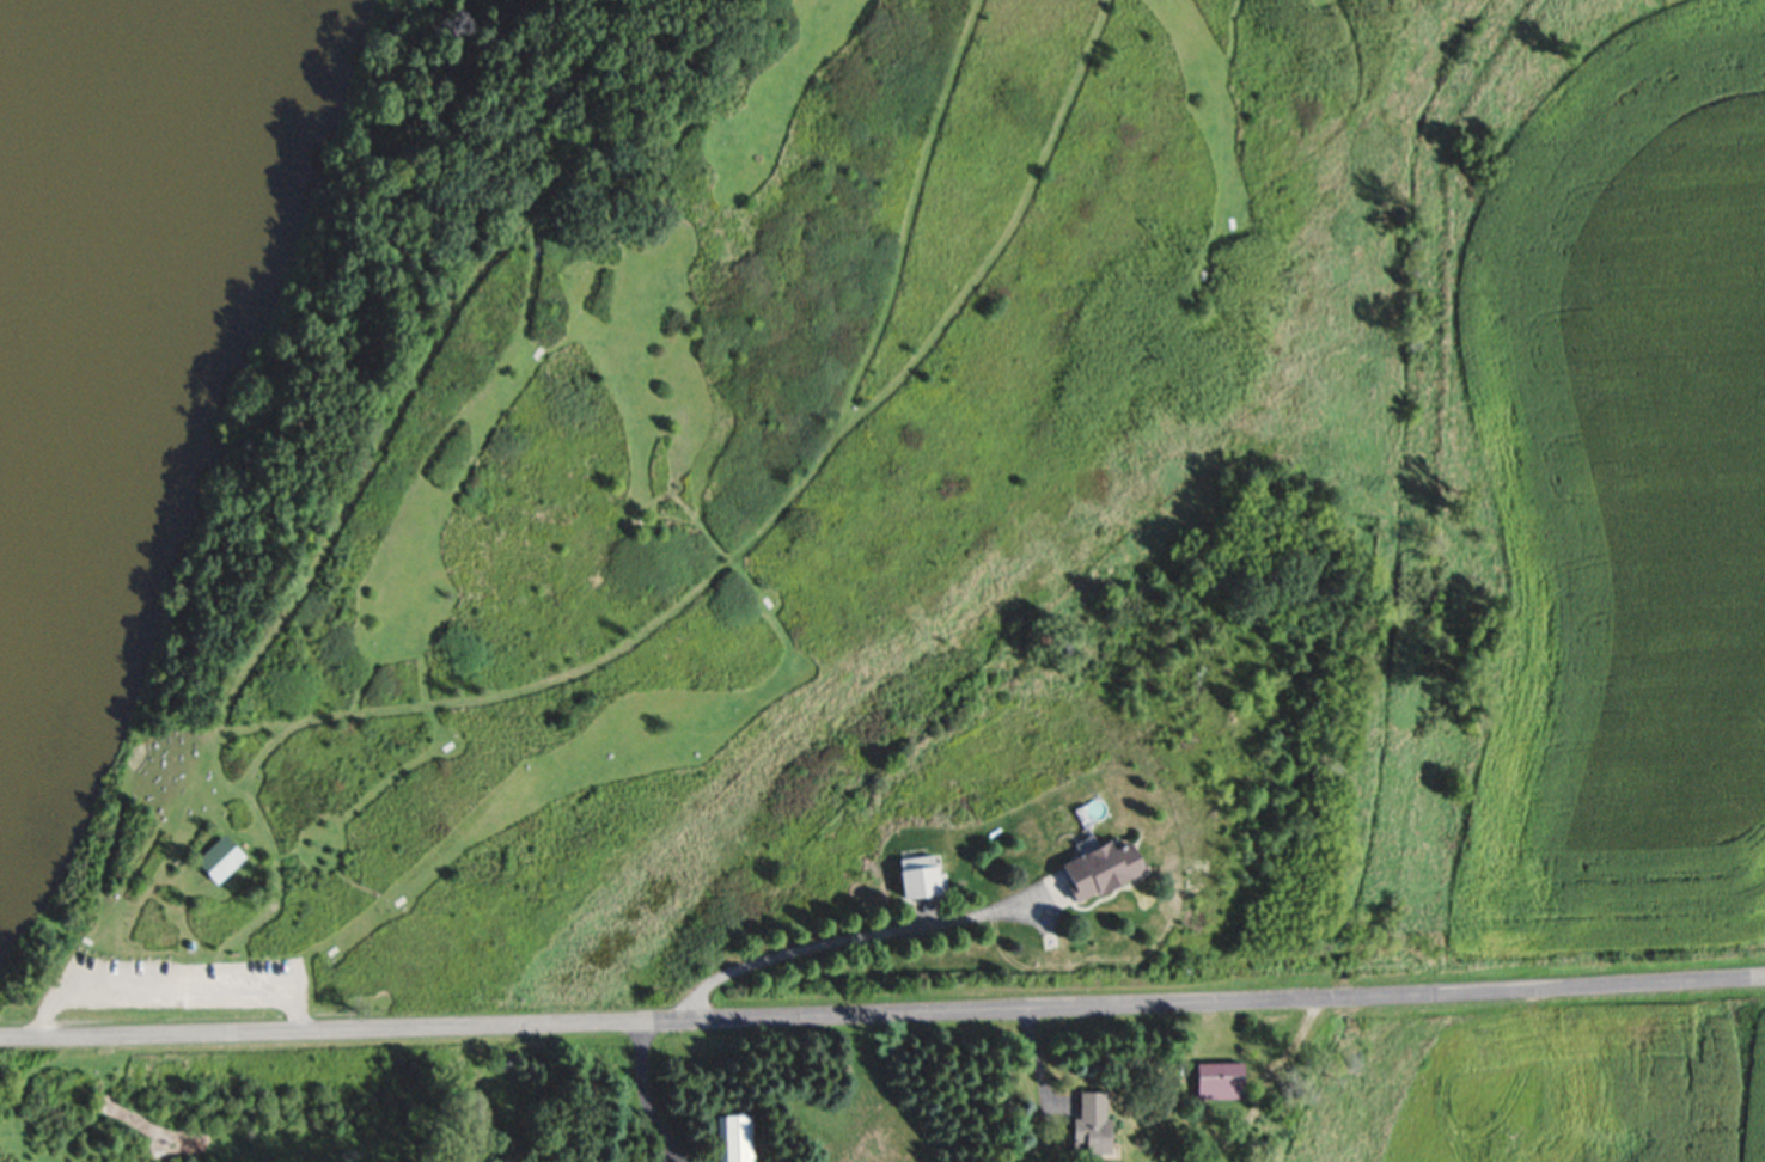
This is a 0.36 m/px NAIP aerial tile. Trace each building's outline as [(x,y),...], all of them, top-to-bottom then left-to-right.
[(1058,864),(1106,839),(1111,850),(1126,842),(1142,870),(1097,894),(1094,891),(1073,901),(1064,886),(1068,883),(1058,864)] [(218,840),(240,863),(212,892),(189,869),(218,840)] [(939,898),(932,855),(891,861),(897,904),(939,898)] [(1196,1096),(1196,1060),(1245,1060),(1245,1096),(1196,1096)] [(1077,1090),(1104,1090),(1104,1118),(1109,1118),(1109,1151),(1071,1151),(1071,1117),(1077,1117),(1077,1090)] [(750,1115),(752,1161),(717,1161),(715,1117),(750,1115)]
